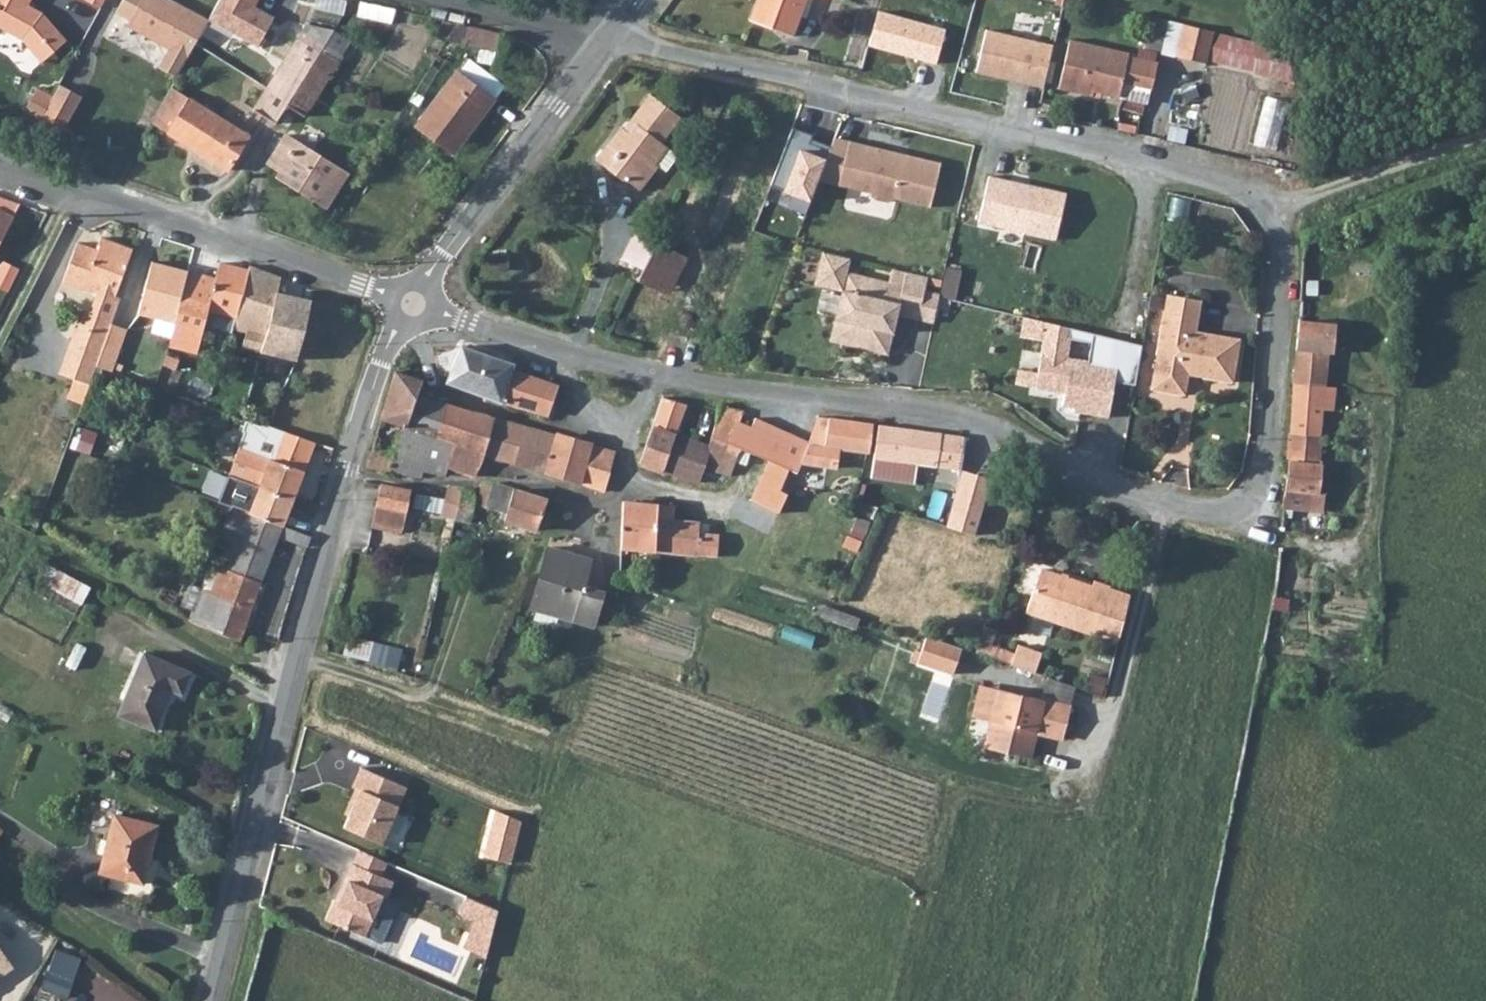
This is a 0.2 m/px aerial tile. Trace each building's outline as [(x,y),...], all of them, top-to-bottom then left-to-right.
[(0,25),(26,39),(37,51),(48,41),(61,29),(47,13),(32,5),(35,0),(4,0),(0,7),(0,25)] [(105,9),(110,0),(88,0),(105,9)] [(133,21),(144,0),(126,0),(119,13),(133,21)] [(196,14),(171,0),(144,0),(133,21),(129,26),(149,37),(175,52),(196,14)] [(265,0),(223,0),(212,24),(263,48),(279,16),(262,8),(265,0)] [(754,18),(795,33),(808,0),(761,0),(754,18)] [(1296,51),(1149,18),(1141,53),(1288,85),(1296,51)] [(65,47),(71,40),(61,29),(48,41),(37,51),(48,62),(65,47)] [(292,105),(328,45),(306,32),(256,111),(280,125),(292,105)] [(1052,48),(983,33),(974,73),(1043,88),(1052,48)] [(1080,90),(1092,42),(1074,38),(1063,86),(1080,90)] [(1096,94),(1097,88),(1117,93),(1127,50),(1092,42),(1080,90),(1096,94)] [(328,45),(292,105),(310,116),(347,56),(328,45)] [(1127,50),(1117,93),(1125,95),(1129,80),(1156,87),(1163,61),(1134,54),(1134,53),(1127,50)] [(499,100),(461,72),(418,130),(456,158),(499,100)] [(71,131),(86,95),(62,85),(58,95),(40,87),(29,113),(71,131)] [(173,90),(155,123),(172,134),(193,102),(173,90)] [(654,94),(634,120),(639,124),(633,132),(626,127),(612,146),(625,156),(614,170),(627,180),(630,177),(645,189),(663,166),(660,162),(672,147),(665,142),(684,117),(654,94)] [(254,135),(194,101),(193,102),(172,134),(171,136),(232,172),(254,135)] [(351,174),(290,136),(271,164),(284,172),(280,177),(329,208),(351,174)] [(849,185),(860,141),(832,137),(816,180),(849,185)] [(952,164),(860,141),(849,185),(882,193),(886,199),(899,202),(905,199),(941,208),(952,164)] [(1063,191),(986,172),(975,219),(1052,237),(1063,191)] [(10,231),(17,217),(0,209),(0,226),(10,231)] [(10,231),(0,226),(0,251),(10,231)] [(649,269),(661,241),(638,231),(625,258),(649,269)] [(69,359),(88,365),(84,379),(95,382),(101,366),(116,323),(126,297),(124,296),(139,247),(107,236),(103,249),(83,242),(70,282),(93,290),(98,271),(114,275),(108,295),(103,293),(98,309),(86,312),(69,359)] [(649,269),(643,281),(672,294),(690,254),(661,241),(649,269)] [(816,283),(849,291),(853,273),(855,258),(822,252),(816,283)] [(178,322),(193,270),(157,260),(142,312),(178,322)] [(178,322),(173,345),(201,353),(212,310),(239,317),(252,270),(222,262),(218,277),(193,270),(178,322)] [(252,331),(249,346),(266,351),(281,291),(285,277),(253,266),(252,270),(239,317),(237,327),(252,331)] [(93,290),(103,293),(108,295),(114,275),(98,271),(93,290)] [(936,277),(914,272),(910,286),(853,273),(849,291),(838,341),(894,354),(904,314),(925,319),(933,292),(936,277)] [(838,314),(844,292),(828,288),(823,310),(838,314)] [(281,291),(266,351),(300,359),(315,300),(281,291)] [(933,292),(925,319),(940,322),(947,295),(933,292)] [(1205,302),(1172,296),(1154,391),(1187,397),(1191,377),(1234,384),(1242,342),(1199,334),(1205,302)] [(1299,318),(1283,508),(1323,513),(1325,494),(1318,493),(1331,355),(1334,355),(1336,322),(1299,318)] [(116,323),(101,366),(116,371),(132,329),(116,323)] [(530,368),(465,345),(451,383),(465,388),(494,399),(524,407),(554,414),(564,385),(527,375),(530,368)] [(1111,364),(1036,351),(1033,369),(1013,367),(1011,383),(1058,391),(1055,409),(1102,417),(1111,364)] [(65,371),(84,379),(88,365),(69,359),(65,371)] [(386,417),(412,426),(422,395),(427,380),(400,371),(386,417)] [(427,436),(439,440),(449,403),(422,395),(412,426),(410,431),(427,436)] [(666,397),(647,463),(668,469),(679,436),(681,435),(690,404),(666,397)] [(449,403),(439,440),(459,446),(453,468),(481,475),(486,455),(549,473),(559,435),(449,403)] [(1336,422),(1345,424),(1349,406),(1340,404),(1336,422)] [(725,406),(716,438),(736,446),(743,420),(745,411),(725,406)] [(278,456),(309,468),(320,440),(274,426),(243,415),(239,425),(284,442),(278,456)] [(749,452),(757,456),(792,470),(800,474),(804,461),(840,467),(843,447),(871,452),(875,424),(821,416),(813,442),(760,417),(758,425),(749,452)] [(758,425),(743,420),(736,446),(716,438),(715,446),(711,466),(738,473),(744,450),(749,452),(758,425)] [(882,425),(877,457),(964,469),(968,437),(882,425)] [(430,469),(421,457),(427,436),(410,431),(404,452),(398,472),(426,479),(429,471),(430,469)] [(549,473),(584,483),(594,445),(559,435),(549,473)] [(715,446),(681,435),(679,436),(668,469),(705,481),(711,466),(715,446)] [(453,468),(459,446),(439,440),(427,436),(421,457),(430,469),(429,471),(449,477),(453,468)] [(963,476),(983,480),(989,440),(968,437),(964,469),(963,476)] [(404,452),(379,442),(373,465),(398,472),(404,452)] [(250,476),(268,483),(278,456),(245,444),(241,453),(256,458),(250,476)] [(623,453),(594,445),(584,483),(613,491),(623,453)] [(249,461),(227,452),(222,465),(245,474),(249,461)] [(268,483),(298,495),(309,468),(278,456),(268,483)] [(783,490),(792,470),(757,456),(747,474),(783,490)] [(730,504),(768,523),(783,490),(747,474),(730,504)] [(239,502),(288,521),(298,495),(268,483),(250,476),(239,502)] [(375,509),(405,517),(411,490),(382,483),(375,509)] [(507,512),(506,517),(542,528),(551,500),(502,484),(487,487),(484,498),(487,506),(507,512)] [(451,492),(449,500),(466,505),(469,494),(451,492)] [(469,494),(466,505),(463,517),(475,520),(477,512),(478,503),(478,496),(469,494)] [(627,501),(626,522),(624,548),(659,549),(660,521),(677,521),(678,503),(627,501)] [(207,586),(194,619),(242,637),(283,534),(312,545),(316,532),(288,521),(239,502),(231,524),(236,526),(222,562),(226,564),(216,589),(207,586)] [(371,520),(401,529),(405,517),(375,509),(371,520)] [(677,521),(660,521),(659,549),(722,552),(723,533),(704,532),(704,523),(677,521)] [(595,558),(552,546),(533,608),(596,626),(606,592),(587,586),(595,558)] [(1091,630),(1092,625),(1115,633),(1125,594),(1105,587),(1106,584),(1090,579),(1089,582),(1037,565),(1023,607),(1091,630)] [(84,608),(94,586),(58,569),(47,590),(84,608)] [(779,637),(810,648),(815,636),(784,624),(779,637)] [(956,646),(921,635),(913,660),(950,673),(956,646)] [(1022,644),(1015,663),(1039,672),(1045,653),(1022,644)] [(124,714),(161,730),(177,690),(185,694),(194,672),(150,653),(124,714)] [(1046,697),(1075,703),(1079,686),(1050,679),(1046,697)] [(1063,740),(1071,708),(999,690),(991,722),(985,748),(1036,733),(1063,740)] [(381,841),(406,785),(361,766),(352,785),(361,788),(345,825),(381,841)] [(511,861),(521,822),(498,812),(486,854),(511,861)] [(117,816),(103,872),(147,884),(161,827),(117,816)] [(9,826),(0,819),(0,837),(9,826)] [(356,861),(381,872),(387,859),(361,848),(356,861)] [(395,878),(381,872),(356,861),(353,860),(327,917),(365,934),(384,893),(388,894),(395,878)] [(476,917),(468,935),(489,945),(499,908),(467,894),(460,910),(476,917)] [(489,945),(468,935),(465,944),(487,954),(489,945)] [(18,965),(0,938),(0,977),(18,965)] [(71,997),(82,968),(55,958),(44,987),(71,997)]
